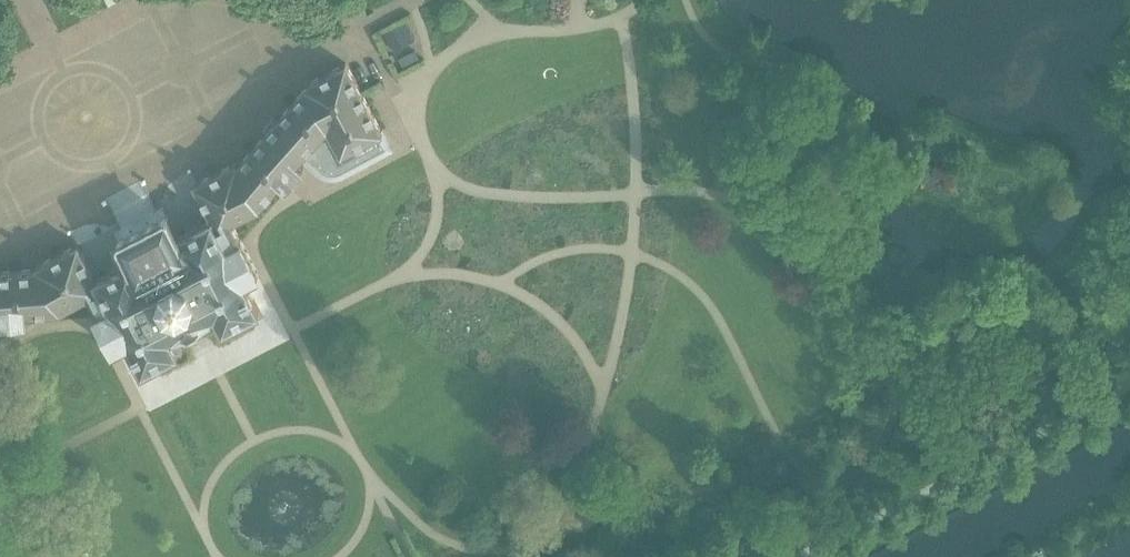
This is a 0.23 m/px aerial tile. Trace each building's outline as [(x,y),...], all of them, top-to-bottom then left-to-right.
[(248,281),(262,274),(242,236),(241,236),(233,222),(260,208),(281,183),(287,188),(306,167),(300,161),(306,155),(312,167),(328,172),(344,163),(346,166),(391,143),(347,60),(341,64),(309,80),(303,83),(304,86),(239,162),(237,159),(231,163),(199,180),(199,179),(192,183),(210,216),(181,231),(170,208),(113,237),(125,260),(96,275),(79,241),(73,244),(74,245),(41,262),(35,264),(36,267),(0,270),(0,319),(1,323),(29,321),(28,313),(61,311),(88,297),(96,312),(94,312),(113,351),(128,343),(142,372),(182,351),(173,336),(176,335),(176,336),(214,316),(213,316),(215,315),(223,330),(262,310),(248,281)]
